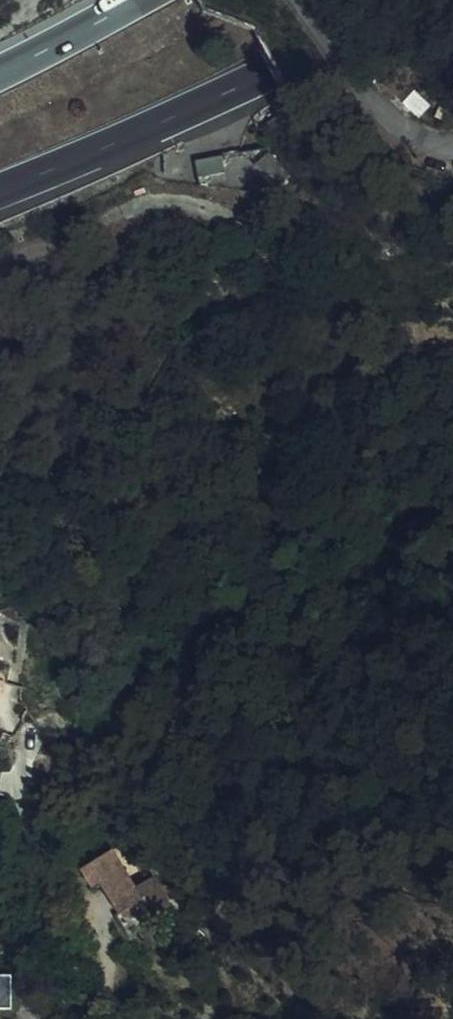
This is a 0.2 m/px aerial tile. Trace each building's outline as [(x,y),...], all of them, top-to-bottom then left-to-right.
[(267,135),(252,149),(273,173),(288,159),(267,135)] [(220,139),(193,144),(196,161),(223,156),(220,139)] [(128,880),(101,843),(70,866),(83,884),(89,880),(110,908),(131,893),(142,910),(161,897),(141,870),(128,880)] [(0,954),(0,971),(16,971),(15,953),(0,954)] [(14,1007),(13,973),(0,973),(0,1008),(14,1007)]
